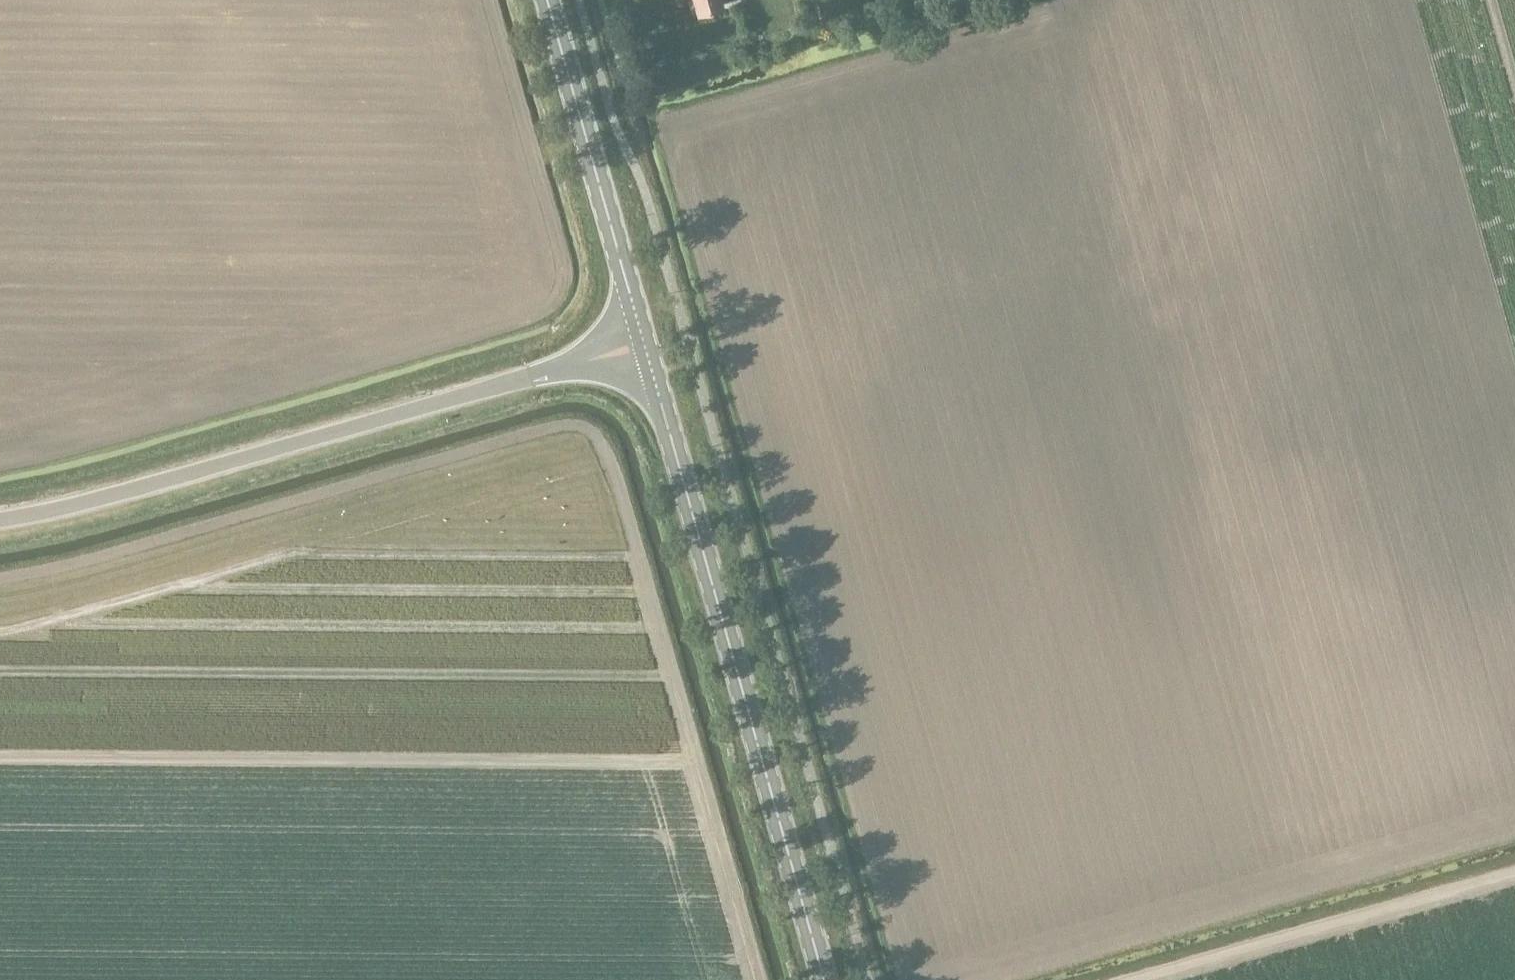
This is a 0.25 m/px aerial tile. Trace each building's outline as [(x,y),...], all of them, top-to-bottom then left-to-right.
[(696,11),(722,4),(721,0),(693,0),(696,11)]
